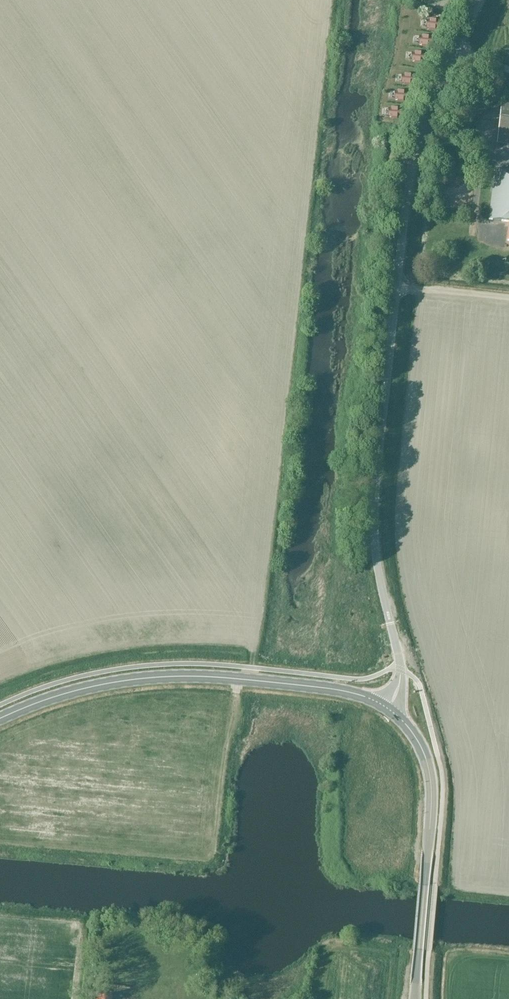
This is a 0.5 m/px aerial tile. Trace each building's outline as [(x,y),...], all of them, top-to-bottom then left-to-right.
[(436,29),(439,29),(440,20),(436,20),(437,19),(430,18),(430,19),(427,19),(426,28),(429,28),(429,30),(435,30),(436,29)] [(428,47),(428,45),(431,46),(432,37),(429,36),(429,35),(422,34),(422,36),(419,35),(418,44),(421,45),(421,46),(428,47)] [(411,61),(414,61),(414,62),(421,63),(421,61),(424,62),(425,53),(422,53),(422,51),(415,51),(415,52),(412,52),(411,61)] [(411,85),(411,84),(414,84),(414,75),(411,75),(411,73),(405,73),(405,74),(402,74),(401,83),(404,83),(404,84),(411,85)] [(397,101),(404,101),(404,100),(407,100),(408,91),(405,91),(405,90),(398,89),(398,91),(395,90),(394,99),(397,100),(397,101)] [(497,143),(508,144),(508,98),(501,97),(497,143)] [(388,107),(388,116),(391,117),(391,118),(397,118),(398,117),(401,117),(401,108),(398,108),(398,107),(391,106),(391,108),(388,107)] [(494,171),(490,219),(508,221),(507,241),(508,241),(508,172),(494,171)]
